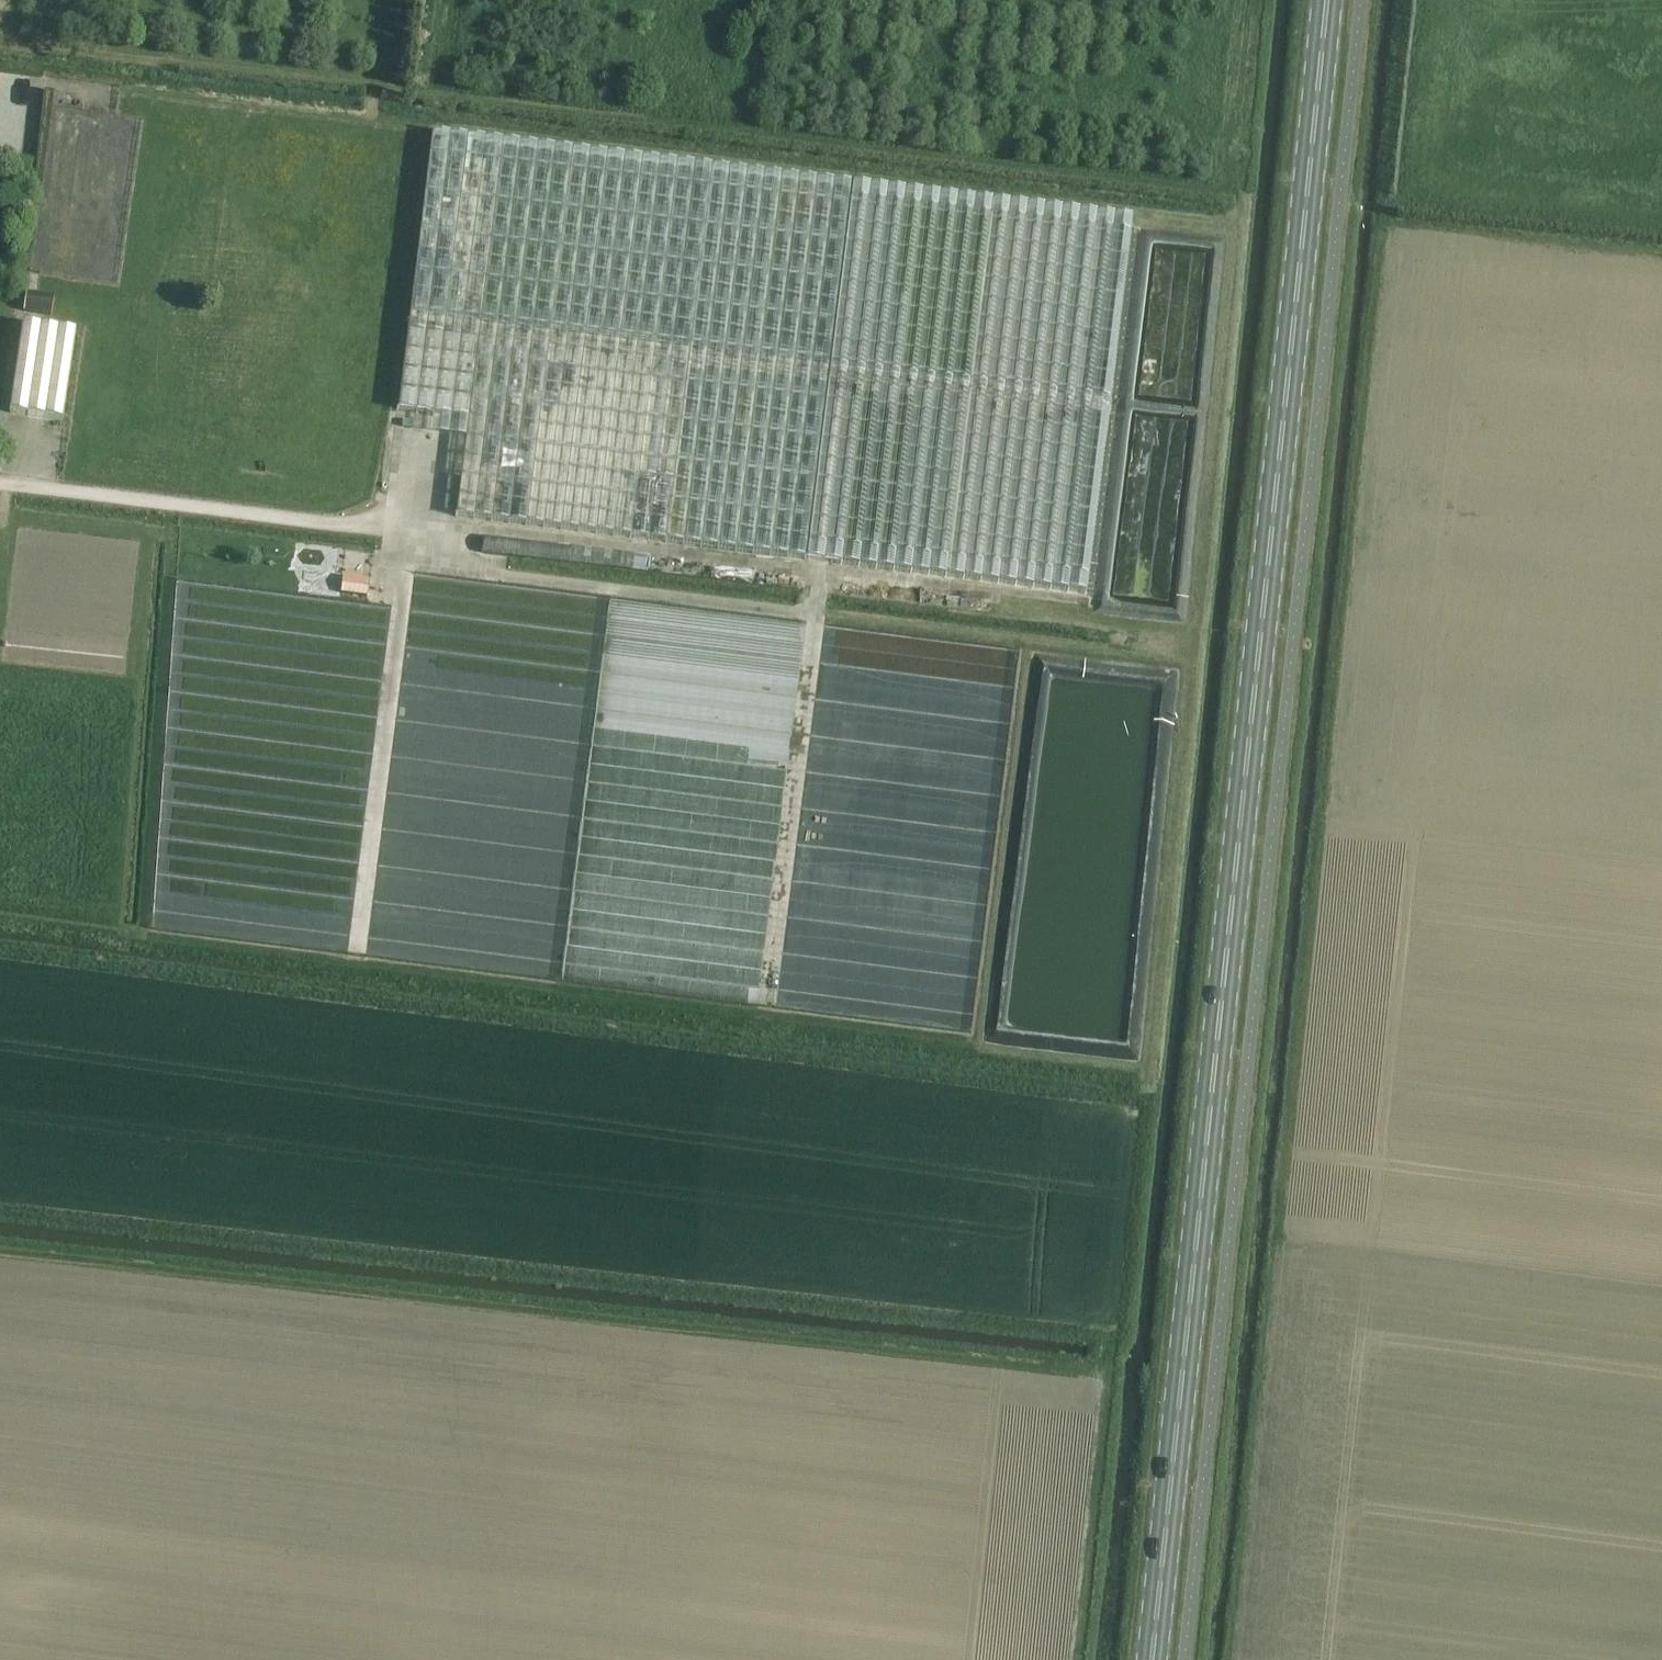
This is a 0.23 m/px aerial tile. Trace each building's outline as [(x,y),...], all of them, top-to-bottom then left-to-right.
[(1086,594),(1131,219),(432,132),(398,410),(468,418),(456,517),(485,521),(806,560),(1086,594)] [(51,315),(53,296),(27,292),(24,311),(51,315)] [(63,420),(76,332),(22,324),(9,412),(63,420)] [(481,548),(481,553),(569,564),(571,547),(484,537),(483,537),(481,548)] [(341,592),(357,595),(366,596),(367,589),(368,579),(343,576),(341,592)]
